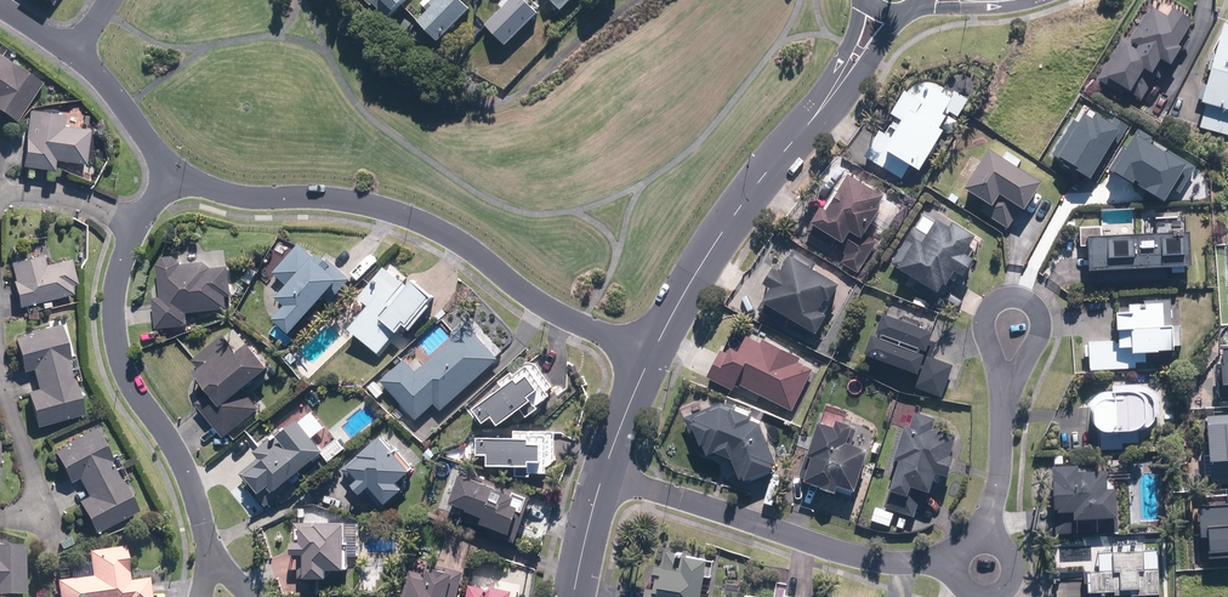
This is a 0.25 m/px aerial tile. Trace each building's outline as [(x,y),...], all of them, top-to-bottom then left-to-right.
[(385,18),(402,0),(366,0),(385,18)] [(466,11),(457,2),(458,0),(432,0),(429,3),(433,7),(416,24),(435,42),(466,11)] [(503,46),(534,14),(526,6),(529,2),(527,0),(504,0),(499,5),(503,9),(484,27),(503,46)] [(559,10),(569,0),(548,0),(559,10)] [(1174,46),(1189,21),(1168,9),(1162,18),(1148,9),(1128,41),(1132,44),(1129,48),(1119,42),(1096,79),(1122,94),(1124,91),(1140,100),(1154,77),(1158,79),(1177,48),(1174,46)] [(1220,24),(1198,102),(1205,104),(1199,126),(1227,134),(1227,26),(1220,24)] [(0,62),(0,114),(12,122),(37,86),(0,62)] [(947,100),(922,84),(912,100),(901,93),(888,115),(893,118),(883,135),(878,133),(863,157),(899,179),(907,166),(916,171),(940,131),(935,128),(942,117),(938,114),(947,100)] [(62,117),(27,113),(21,168),(51,172),(52,161),(82,165),(86,132),(61,129),(62,117)] [(1073,119),(1052,154),(1059,158),(1060,157),(1076,166),(1074,169),(1090,179),(1092,176),(1097,179),(1131,123),(1116,114),(1111,122),(1095,113),(1092,118),(1084,113),(1078,122),(1073,119)] [(1138,127),(1111,170),(1114,172),(1115,171),(1133,182),(1135,179),(1139,182),(1137,185),(1164,202),(1172,189),(1180,194),(1197,167),(1168,148),(1166,151),(1165,150),(1164,151),(1152,143),(1154,140),(1152,139),(1154,137),(1138,127)] [(1038,183),(985,150),(961,188),(985,203),(980,210),(1007,227),(1019,209),(1021,210),(1038,183)] [(880,196),(844,175),(822,212),(818,209),(804,231),(829,246),(830,245),(845,254),(841,261),(857,271),(874,243),(860,234),(875,209),(873,208),(880,196)] [(1084,237),(1085,270),(1185,266),(1184,233),(1135,235),(1134,211),(1101,213),(1102,237),(1084,237)] [(912,228),(890,264),(935,291),(940,283),(942,284),(951,269),(959,273),(967,259),(960,254),(971,236),(948,223),(946,227),(933,220),(924,235),(912,228)] [(334,296),(348,280),(326,262),(324,264),(318,258),(313,264),(312,262),(314,260),(297,246),(272,274),(286,287),(275,300),(285,308),(272,322),(288,336),(328,290),(334,296)] [(768,288),(759,301),(812,333),(823,316),(815,311),(822,300),(826,302),(836,285),(809,269),(813,264),(793,252),(789,257),(787,256),(777,272),(770,268),(761,284),(768,288)] [(11,284),(17,308),(70,295),(67,286),(72,284),(66,261),(42,267),(40,257),(8,265),(13,284),(11,284)] [(184,314),(225,309),(223,297),(229,297),(225,268),(203,271),(202,264),(179,266),(171,258),(162,259),(156,269),(160,299),(151,300),(155,329),(186,325),(184,314)] [(383,269),(357,300),(367,309),(349,330),(378,354),(402,326),(408,331),(428,307),(425,305),(429,300),(409,284),(406,288),(383,269)] [(1087,342),(1089,370),(1134,368),(1134,363),(1144,362),(1143,351),(1170,349),(1170,346),(1180,345),(1179,326),(1169,326),(1168,300),(1125,303),(1126,313),(1114,313),(1115,340),(1087,342)] [(868,336),(861,354),(916,375),(912,386),(939,396),(950,366),(928,357),(934,343),(927,340),(929,333),(915,328),(917,323),(902,317),(900,322),(879,314),(870,337),(868,336)] [(432,405),(439,412),(496,361),(466,327),(458,328),(451,333),(450,342),(413,375),(403,363),(380,383),(414,421),(432,405)] [(26,394),(34,427),(79,416),(56,328),(12,339),(21,371),(30,369),(36,391),(26,394)] [(718,353),(706,378),(732,390),(735,384),(791,410),(811,369),(796,362),(797,360),(761,343),(760,345),(743,336),(736,353),(727,349),(724,356),(718,353)] [(195,405),(221,438),(257,410),(241,389),(264,371),(244,347),(234,355),(220,338),(191,362),(198,370),(190,376),(206,396),(195,405)] [(488,417),(495,427),(518,410),(524,418),(535,410),(533,407),(547,397),(544,393),(551,388),(534,365),(524,363),(497,383),(502,390),(472,412),(480,423),(488,417)] [(1096,430),(1097,450),(1121,449),(1120,444),(1136,443),(1135,430),(1153,429),(1152,417),(1159,417),(1158,398),(1151,389),(1140,385),(1111,386),(1111,392),(1096,393),(1086,402),(1086,407),(1089,413),(1090,425),(1096,430)] [(698,456),(708,451),(729,459),(737,478),(740,477),(741,480),(770,467),(770,466),(774,465),(756,424),(745,420),(747,416),(730,410),(730,408),(718,403),(682,418),(698,456)] [(932,418),(912,412),(907,429),(901,427),(890,465),(894,466),(886,490),(887,491),(882,507),(912,515),(920,490),(925,492),(931,472),(942,475),(948,457),(945,456),(952,435),(929,429),(932,418)] [(1205,476),(1227,474),(1227,415),(1204,416),(1205,424),(1202,424),(1205,476)] [(831,427),(815,422),(797,476),(802,478),(801,481),(833,491),(834,486),(850,491),(864,450),(849,445),(854,429),(833,423),(831,427)] [(238,474),(264,507),(292,485),(289,480),(321,454),(296,423),(280,435),(279,433),(253,454),(257,459),(238,474)] [(135,512),(92,429),(65,444),(65,445),(50,453),(66,484),(76,479),(85,497),(75,502),(92,533),(135,512)] [(513,441),(475,440),(475,457),(485,457),(485,468),(513,469),(513,477),(528,478),(528,474),(544,475),(544,464),(551,464),(552,435),(513,433),(513,441)] [(381,436),(341,471),(353,485),(351,487),(359,496),(365,491),(380,509),(400,492),(393,485),(410,470),(381,436)] [(1053,508),(1054,533),(1114,531),(1113,490),(1103,490),(1102,471),(1093,471),(1093,465),(1050,466),(1051,508),(1053,508)] [(529,498),(461,471),(447,505),(463,512),(459,523),(511,543),(529,498)] [(1192,503),(1193,535),(1198,535),(1199,565),(1227,564),(1227,502),(1192,503)] [(343,524),(293,524),(293,544),(290,544),(290,556),(296,556),(296,579),(325,579),(325,571),(343,571),(343,524)] [(1083,596),(1156,596),(1155,549),(1139,549),(1138,544),(1054,546),(1055,572),(1083,571),(1083,596)] [(57,596),(147,596),(144,581),(127,584),(121,549),(87,554),(90,579),(55,584),(57,596)] [(22,596),(22,550),(0,551),(0,596),(15,596),(22,596)] [(704,561),(663,554),(661,567),(654,566),(650,589),(644,588),(642,596),(698,596),(704,561)] [(461,574),(427,565),(424,575),(408,571),(402,596),(456,596),(461,574)] [(468,587),(466,596),(509,596),(509,594),(468,587)]
